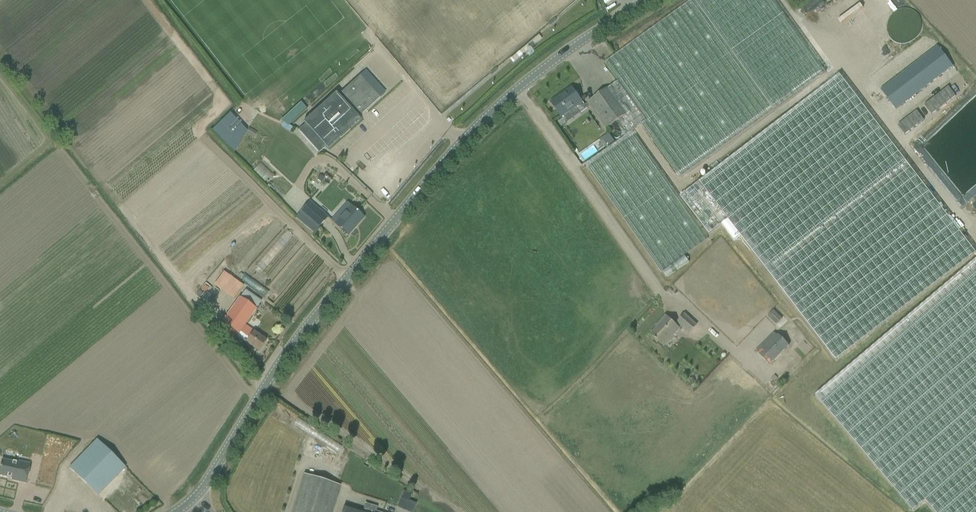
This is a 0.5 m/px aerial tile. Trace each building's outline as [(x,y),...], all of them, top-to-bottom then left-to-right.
[(606,129),(613,124),(615,123),(625,136),(585,164),(661,272),(669,267),(708,239),(632,131),(641,125),(680,178),(774,111),(826,73),(773,0),(692,0),(605,63),(618,81),(584,106),(572,88),(565,92),(566,94),(552,104),(561,117),(576,107),(580,114),(590,107),(606,129)] [(939,50),(885,100),(901,118),(956,68),(939,50)] [(380,97),(359,75),(337,95),(336,93),(303,122),(305,124),(298,131),(319,153),(326,147),(328,149),(360,120),(358,117),(380,97)] [(839,75),(680,197),(709,235),(722,225),(734,241),(740,236),(836,361),(975,253),(839,75)] [(961,77),(916,116),(924,125),(969,86),(961,77)] [(563,119),(558,122),(561,127),(566,124),(563,119)] [(249,136),(258,138),(260,132),(251,130),(249,136)] [(609,134),(600,140),(606,148),(614,142),(609,134)] [(583,143),(588,151),(597,145),(593,137),(583,143)] [(256,175),(270,183),(275,174),(261,167),(256,175)] [(309,201),(299,212),(318,229),(328,217),(309,201)] [(349,206),(334,223),(335,224),(341,229),(348,235),(355,227),(354,226),(362,217),(363,218),(364,218),(356,211),(351,206),(349,206)] [(815,396),(913,511),(925,501),(934,511),(975,511),(975,260),(815,396)] [(224,272),(214,286),(234,300),(243,286),(224,272)] [(246,343),(250,346),(258,352),(266,341),(245,325),(256,310),(255,309),(261,301),(246,290),(222,323),(247,341),(246,343)] [(773,311),(768,317),(777,325),(782,319),(773,311)] [(651,336),(664,347),(681,326),(690,333),(696,326),(685,315),(678,322),(678,323),(676,326),(666,316),(659,323),(661,324),(657,329),(651,336)] [(769,366),(776,359),(789,346),(778,336),(777,337),(774,333),(763,344),(755,351),(769,366)] [(97,440),(69,468),(97,496),(125,468),(97,440)] [(0,464),(0,475),(11,478),(11,479),(25,482),(29,464),(17,461),(17,463),(1,459),(0,464)] [(292,511),(332,511),(340,486),(304,475),(292,511)] [(119,496),(107,503),(112,511),(142,511),(156,505),(144,484),(120,498),(119,496)] [(403,510),(410,493),(404,491),(397,507),(403,510)] [(437,509),(420,497),(416,501),(431,511),(441,511),(437,509)]
